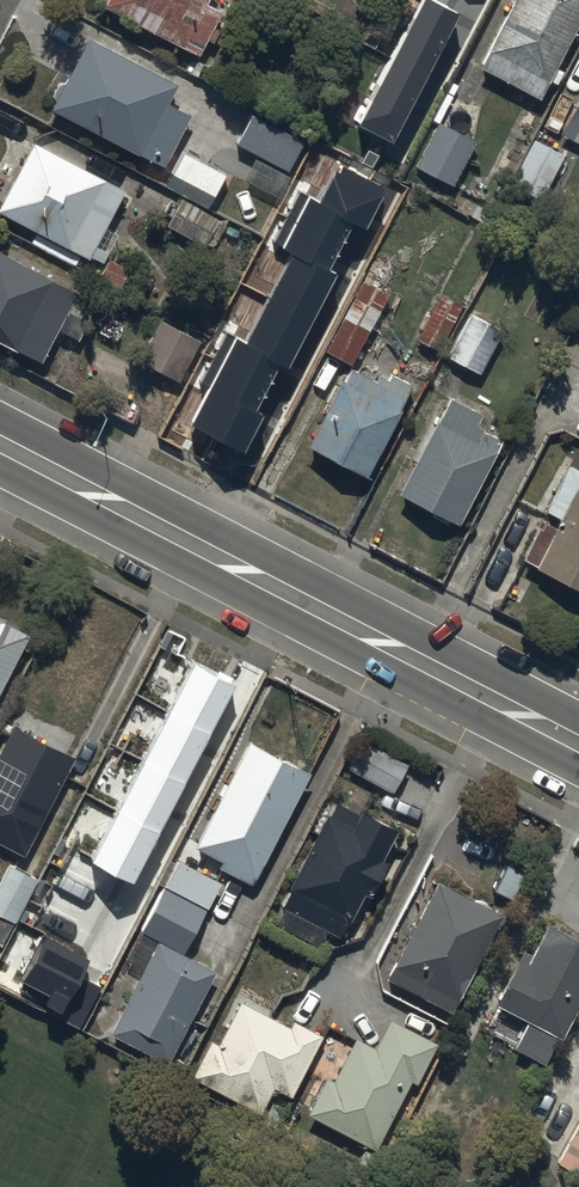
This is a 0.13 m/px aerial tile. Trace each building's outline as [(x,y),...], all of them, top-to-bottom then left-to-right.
[(101,13),(193,60),(215,17),(200,9),(204,0),(108,0),(101,13)] [(433,0),(420,0),(389,56),(354,120),(392,140),(460,15),(433,0)] [(479,74),(505,87),(540,104),(578,27),(578,0),(516,0),(479,74)] [(88,38),(52,110),(165,166),(190,117),(167,105),(178,83),(88,38)] [(578,147),(578,100),(560,138),(578,147)] [(255,117),(239,147),(288,172),(303,142),(255,117)] [(419,170),(455,189),(478,144),(442,126),(419,170)] [(512,189),(541,204),(565,156),(536,141),(512,189)] [(128,191),(33,144),(0,210),(0,216),(92,262),(128,191)] [(228,176),(187,153),(167,187),(210,210),(228,176)] [(369,234),(394,187),(341,159),(320,201),(301,191),(274,244),(292,256),(247,342),(227,332),(199,384),(208,389),(189,423),(245,453),(264,416),(256,412),(280,367),(289,369),(339,274),(331,270),(355,227),(369,234)] [(168,228),(205,247),(218,219),(182,201),(168,228)] [(0,254),(0,344),(41,364),(57,332),(79,343),(95,310),(74,299),(77,293),(0,254)] [(326,353),(350,365),(386,295),(362,283),(326,353)] [(416,340),(440,353),(464,306),(439,294),(416,340)] [(452,359),(481,374),(502,333),(473,318),(452,359)] [(161,319),(139,362),(170,378),(192,335),(161,319)] [(310,448),(370,478),(414,391),(383,376),(377,388),(348,373),(310,448)] [(448,399),(400,495),(462,526),(504,443),(476,428),(482,416),(448,399)] [(578,593),(578,474),(569,470),(521,564),(578,593)] [(29,635),(0,620),(0,691),(29,635)] [(131,885),(233,687),(194,667),(92,864),(131,885)] [(76,761),(15,730),(0,759),(0,847),(24,859),(76,761)] [(254,888),(310,776),(249,745),(196,851),(223,865),(220,871),(254,888)] [(350,775),(394,797),(409,768),(366,745),(350,775)] [(382,862),(397,834),(364,817),(355,834),(328,820),(273,927),(323,953),(331,937),(341,942),(364,897),(372,902),(391,867),(382,862)] [(219,885),(179,863),(167,886),(207,907),(219,885)] [(9,867),(0,884),(0,916),(14,924),(36,882),(9,867)] [(526,878),(508,868),(495,892),(513,902),(526,878)] [(504,919),(437,884),(385,984),(452,1019),(504,919)] [(206,913),(165,891),(144,932),(185,953),(206,913)] [(0,921),(0,947),(11,927),(0,921)] [(578,1017),(578,944),(541,924),(495,1013),(528,1030),(515,1056),(549,1074),(578,1017)] [(92,962),(46,940),(25,983),(52,996),(47,1007),(60,1013),(58,1017),(81,1029),(101,987),(84,979),(92,962)] [(215,974),(159,945),(112,1038),(169,1066),(215,974)] [(209,1043),(190,1081),(259,1117),(273,1091),(291,1101),(324,1038),(293,1022),(288,1031),(238,1005),(216,1047),(209,1043)] [(439,1048),(436,1047),(393,1024),(377,1053),(356,1042),(334,1084),(325,1080),(306,1117),(376,1154),(412,1084),(418,1087),(439,1048)] [(557,1155),(578,1167),(578,1113),(557,1155)]
